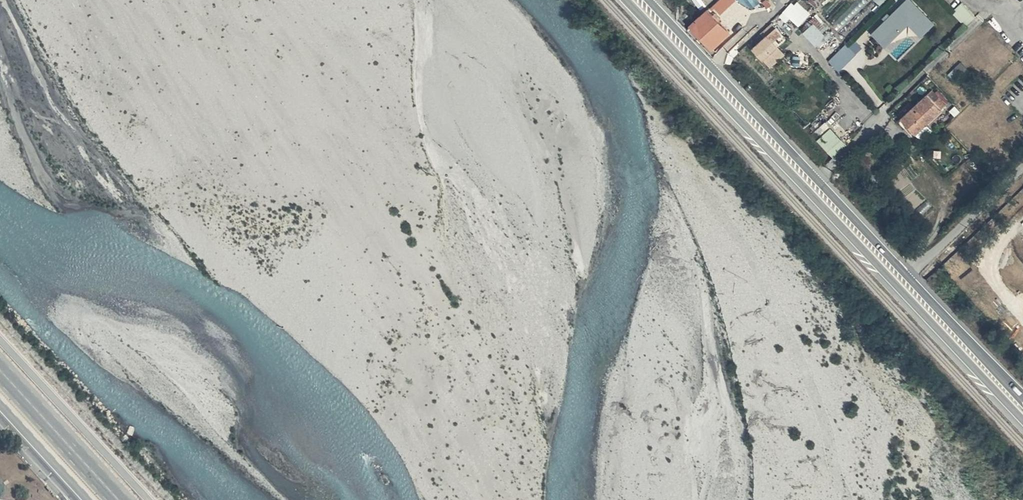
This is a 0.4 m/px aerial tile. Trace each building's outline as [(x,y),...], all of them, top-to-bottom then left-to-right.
[(712,3),(719,11),(731,0),(715,0),(712,3)] [(784,11),(799,25),(812,12),(799,0),(795,0),(784,11)] [(869,35),(882,48),(906,25),(918,38),(929,27),(904,1),(884,21),(869,35)] [(956,6),(946,15),(959,29),(969,19),(956,6)] [(707,8),(691,22),(714,48),(730,32),(707,8)] [(818,47),(832,36),(818,18),(804,29),(818,47)] [(753,49),(763,60),(781,43),(770,33),(753,49)] [(848,36),(830,52),(842,65),(860,48),(848,36)] [(904,130),(907,127),(912,122),(919,131),(946,106),(937,97),(934,100),(926,94),(897,120),(904,130)] [(912,122),(907,127),(914,136),(919,131),(912,122)] [(835,156),(848,143),(830,126),(817,139),(835,156)]
